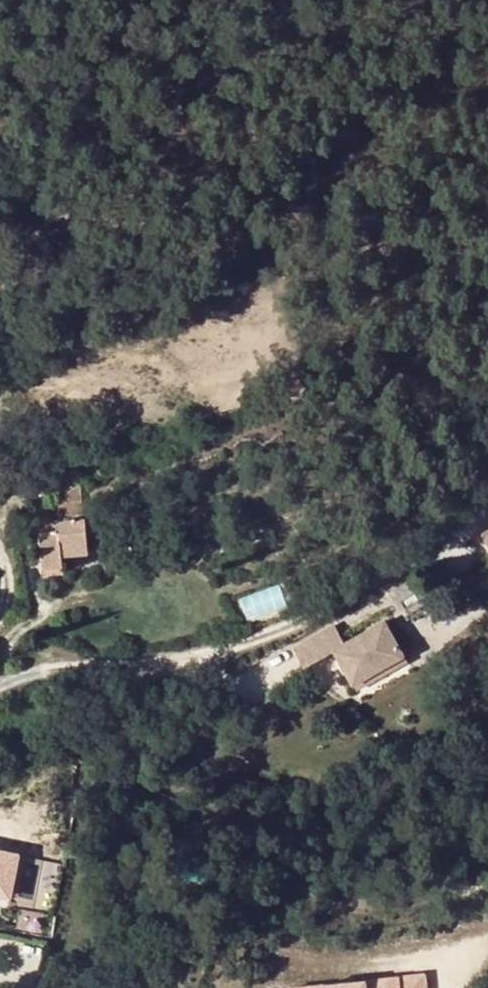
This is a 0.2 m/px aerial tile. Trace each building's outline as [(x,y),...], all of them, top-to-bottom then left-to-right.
[(57,533),(40,534),(43,574),(62,573),(61,555),(86,554),(85,521),(57,522),(57,533)] [(479,537),(487,550),(487,532),(479,537)] [(328,629),(286,652),(297,671),(328,653),(347,687),(399,658),(378,623),(337,645),(328,629)] [(399,658),(347,687),(350,692),(402,662),(399,658)] [(21,847),(0,843),(0,893),(13,895),(21,847)] [(434,972),(357,987),(438,987),(434,972)]
